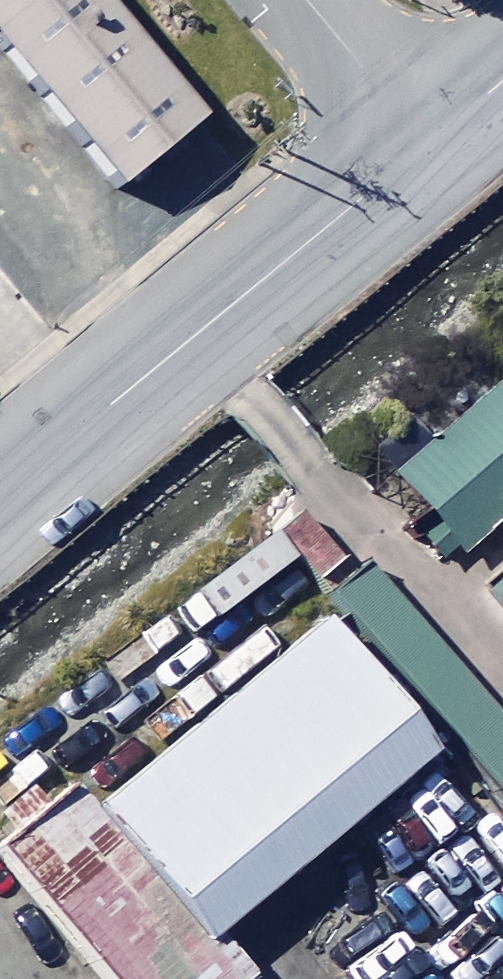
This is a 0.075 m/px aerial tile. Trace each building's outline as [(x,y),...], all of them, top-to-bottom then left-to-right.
[(73,0),(0,0),(0,60),(131,218),(204,158),(73,0)] [(397,501),(462,577),(502,542),(502,412),(397,501)] [(364,565),(330,595),(502,792),(502,723),(364,565)] [(486,623),(502,643),(502,608),(486,623)] [(444,768),(339,644),(126,824),(232,948),(444,768)] [(126,824),(97,789),(0,871),(0,873),(91,978),(258,978),(232,948),(126,824)]
